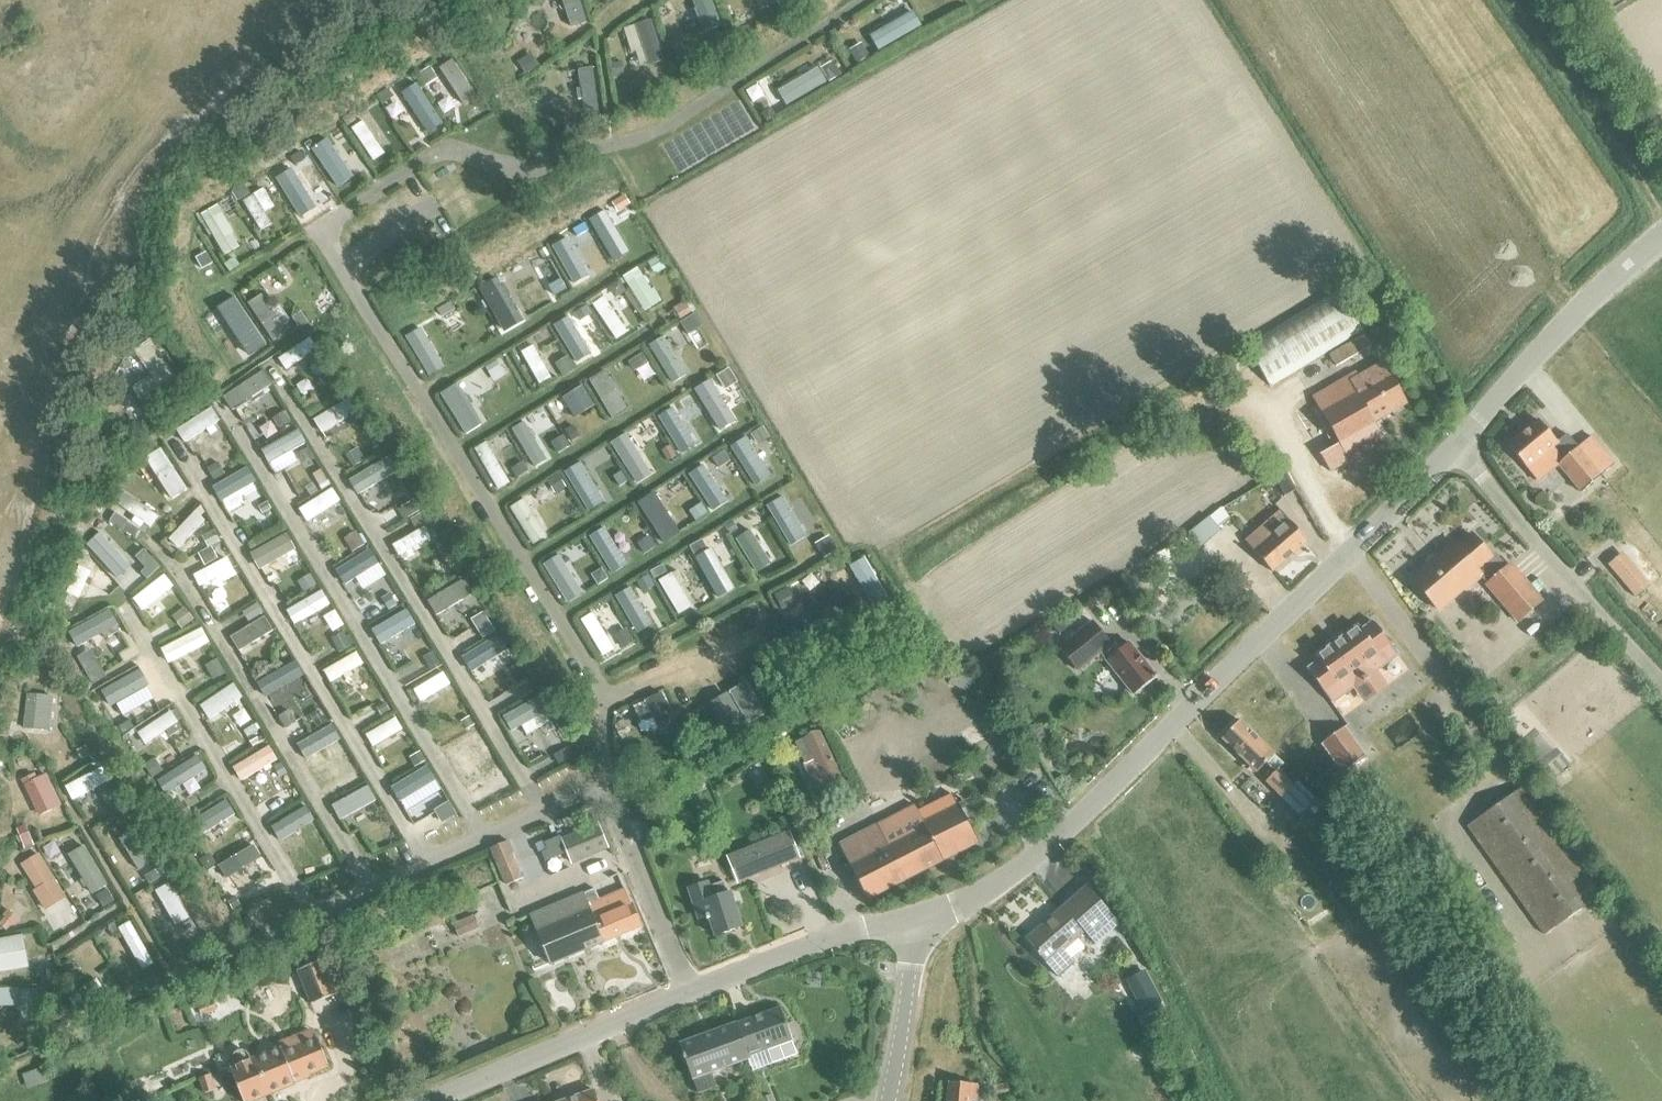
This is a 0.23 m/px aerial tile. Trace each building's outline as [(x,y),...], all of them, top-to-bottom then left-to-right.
[(579,0),(562,0),(571,27),(587,21),(579,0)] [(721,24),(711,0),(693,0),(706,31),(721,24)] [(878,51),(922,25),(912,8),(869,35),(878,51)] [(664,60),(650,20),(634,25),(648,66),(664,60)] [(678,39),(670,42),(677,57),(685,54),(678,39)] [(860,43),(848,50),(856,63),(868,56),(860,43)] [(530,54),(517,63),(525,74),(538,66),(530,54)] [(463,106),(476,97),(452,59),(438,67),(463,106)] [(832,61),(820,68),(828,81),(840,74),(832,61)] [(622,62),(610,64),(612,76),(624,74),(622,62)] [(786,107),(827,82),(818,66),(776,91),(786,107)] [(597,110),(592,68),(578,69),(581,87),(575,88),(576,100),(582,99),(584,111),(597,110)] [(428,69),(419,75),(425,85),(434,79),(428,69)] [(413,82),(400,91),(426,131),(439,123),(413,82)] [(386,88),(375,95),(378,99),(381,104),(392,97),(388,92),(386,88)] [(558,108),(545,117),(553,129),(566,121),(558,108)] [(350,112),(342,118),(344,122),(347,125),(355,120),(353,116),(350,112)] [(362,120),(351,128),(373,161),(385,154),(362,120)] [(324,145),(312,153),(333,185),(345,176),(324,145)] [(281,160),(268,169),(270,173),(273,178),(286,169),(283,164),(281,160)] [(290,172),(278,180),(298,211),(311,203),(290,172)] [(243,184),(230,191),(234,197),(237,201),(249,193),(246,189),(243,184)] [(242,200),(260,230),(271,223),(265,212),(276,205),(264,186),(242,200)] [(216,205),(201,214),(224,256),(240,247),(216,205)] [(600,209),(591,214),(593,216),(596,222),(605,217),(602,211),(600,209)] [(607,220),(595,227),(614,259),(626,253),(607,220)] [(563,228),(549,236),(551,242),(553,245),(568,237),(566,233),(563,228)] [(565,239),(554,246),(573,278),(585,271),(565,239)] [(658,256),(647,263),(654,275),(665,268),(658,256)] [(233,258),(223,265),(228,272),(237,265),(233,258)] [(343,307),(316,259),(304,266),(330,314),(343,307)] [(536,263),(525,270),(544,303),(556,296),(536,263)] [(637,268),(623,277),(645,311),(662,301),(654,288),(651,290),(637,268)] [(524,275),(513,281),(518,290),(529,283),(524,275)] [(617,282),(606,288),(613,299),(623,292),(617,282)] [(497,289),(485,296),(504,328),(516,321),(497,289)] [(1338,290),(1246,345),(1271,387),(1363,331),(1338,290)] [(259,294),(246,303),(274,343),(287,334),(259,294)] [(605,296),(593,302),(611,333),(623,326),(605,296)] [(449,301),(436,309),(437,311),(440,317),(453,310),(450,303),(449,301)] [(683,302),(672,308),(679,319),(690,313),(683,302)] [(205,308),(193,316),(200,326),(212,317),(205,308)] [(300,311),(292,316),(299,327),(307,322),(300,311)] [(457,313),(445,320),(464,352),(476,345),(457,313)] [(691,315),(679,323),(686,335),(699,327),(691,315)] [(568,317),(556,324),(577,360),(589,352),(568,317)] [(221,345),(232,362),(261,343),(249,326),(221,345)] [(414,327),(403,334),(422,367),(434,360),(414,327)] [(1330,356),(1336,367),(1370,346),(1364,335),(1330,356)] [(309,337),(278,359),(286,371),(317,349),(309,337)] [(666,337),(649,346),(671,384),(688,374),(666,337)] [(151,376),(133,388),(141,401),(175,377),(151,341),(133,350),(151,376)] [(602,341),(597,344),(602,353),(607,349),(602,341)] [(533,345),(521,352),(540,385),(552,378),(533,345)] [(641,353),(627,362),(633,371),(647,362),(641,353)] [(566,355),(554,363),(562,377),(575,369),(566,355)] [(495,361),(485,368),(493,381),(504,374),(495,361)] [(1346,378),(1312,398),(1337,440),(1318,451),(1329,472),(1384,441),(1373,423),(1406,404),(1383,362),(1349,382),(1346,378)] [(727,369),(715,377),(724,391),(736,383),(727,369)] [(262,371),(223,398),(232,411),(271,385),(262,371)] [(603,379),(591,386),(609,415),(620,408),(603,379)] [(711,382),(696,391),(718,428),(733,420),(711,382)] [(583,385),(562,398),(575,419),(596,406),(583,385)] [(452,389),(441,396),(463,433),(475,426),(452,389)] [(688,393),(677,400),(683,411),(695,403),(688,393)] [(315,397),(303,404),(308,412),(320,405),(315,397)] [(344,404),(320,418),(326,429),(333,425),(336,429),(345,423),(343,419),(351,415),(344,404)] [(210,408),(176,430),(185,443),(219,421),(210,408)] [(672,409),(661,416),(678,446),(690,439),(672,409)] [(283,412),(272,419),(278,429),(289,422),(283,412)] [(1590,437),(1577,447),(1566,434),(1556,442),(1538,420),(1507,445),(1536,482),(1557,465),(1579,493),(1613,466),(1590,437)] [(522,423),(510,429),(532,465),(543,459),(522,423)] [(573,424),(563,430),(569,439),(579,433),(573,424)] [(760,426),(750,433),(757,443),(767,436),(760,426)] [(298,430),(261,451),(268,464),(305,443),(298,430)] [(634,430),(621,438),(643,475),(656,467),(634,430)] [(564,437),(553,444),(559,453),(570,446),(564,437)] [(486,442),(473,450),(497,490),(510,482),(486,442)] [(141,445),(132,452),(135,456),(139,462),(148,456),(144,449),(141,445)] [(356,446),(344,454),(352,466),(364,458),(356,446)] [(668,446),(661,451),(668,461),(675,457),(668,446)] [(747,447),(736,453),(753,483),(765,476),(747,447)] [(384,458),(354,476),(361,487),(380,475),(382,478),(389,474),(388,471),(390,469),(384,458)] [(185,492),(164,460),(152,467),(173,500),(185,492)] [(216,461),(205,468),(212,479),(223,473),(216,461)] [(522,463),(510,470),(516,479),(527,472),(522,463)] [(708,463),(696,470),(719,509),(730,502),(708,463)] [(247,470),(214,489),(221,501),(254,482),(247,470)] [(319,470),(311,475),(317,485),(325,480),(319,470)] [(1274,475),(1285,495),(1295,490),(1284,470),(1274,475)] [(558,475),(547,481),(555,494),(566,487),(558,475)] [(681,476),(654,495),(673,524),(691,513),(677,492),(688,485),(681,476)] [(331,488),(298,509),(306,522),(339,501),(331,488)] [(149,528),(157,517),(118,489),(110,499),(149,528)] [(778,497),(765,504),(787,541),(799,534),(778,497)] [(414,499),(400,507),(406,518),(421,510),(422,509),(416,498),(414,499)] [(520,500),(508,507),(527,540),(539,533),(520,500)] [(1245,540),(1272,572),(1307,541),(1280,510),(1245,540)] [(194,511),(168,540),(178,549),(205,521),(194,511)] [(422,513),(410,520),(415,529),(428,521),(429,521),(424,512),(422,513)] [(114,514),(109,522),(133,537),(138,529),(114,514)] [(620,517),(607,525),(628,560),(641,552),(633,540),(620,517)] [(1208,518),(1188,534),(1199,548),(1219,531),(1208,518)] [(101,521),(94,527),(101,535),(108,528),(101,521)] [(733,522),(725,527),(729,533),(737,528),(733,522)] [(424,527),(392,545),(399,557),(430,538),(424,527)] [(604,529),(590,537),(613,575),(627,566),(604,529)] [(212,530),(204,535),(209,544),(217,540),(212,530)] [(750,530),(736,538),(756,573),(771,564),(750,530)] [(355,531),(343,538),(351,552),(363,545),(355,531)] [(645,532),(633,540),(641,552),(641,553),(653,546),(645,532)] [(1486,584),(1518,621),(1541,601),(1510,564),(1506,568),(1494,554),(1490,556),(1471,534),(1456,547),(1453,544),(1439,556),(1438,555),(1425,566),(1426,567),(1412,579),(1438,610),(1464,588),(1466,590),(1481,576),(1488,583),(1486,584)] [(286,535),(250,555),(259,570),(294,550),(286,535)] [(827,537),(814,544),(823,559),(836,551),(827,537)] [(120,562),(97,538),(87,547),(110,571),(120,562)] [(699,542),(687,549),(692,558),(704,551),(699,542)] [(209,546),(196,553),(202,564),(215,557),(209,546)] [(360,550),(348,558),(353,566),(365,558),(360,550)] [(80,553),(77,562),(78,563),(86,566),(89,557),(82,554),(80,553)] [(713,555),(700,563),(719,595),(732,587),(713,555)] [(1608,563),(1637,597),(1646,588),(1618,555),(1608,563)] [(381,567),(374,557),(343,575),(349,586),(360,580),(362,584),(372,578),(369,574),(381,567)] [(558,557),(545,564),(567,601),(580,593),(558,557)] [(889,600),(865,557),(849,567),(873,610),(889,600)] [(225,558),(192,576),(198,588),(232,570),(225,558)] [(662,565),(650,571),(655,579),(666,572),(662,565)] [(91,572),(78,566),(59,604),(72,610),(91,572)] [(602,570),(593,575),(599,584),(607,579),(602,570)] [(672,573),(659,581),(679,615),(692,607),(672,573)] [(163,574),(132,599),(141,611),(173,586),(163,574)] [(309,575),(297,582),(303,592),(315,585),(309,575)] [(647,575),(636,581),(643,593),(654,586),(647,575)] [(464,579),(428,601),(437,616),(473,594),(464,579)] [(626,586),(614,593),(638,633),(650,626),(626,586)] [(788,588),(774,595),(782,611),(796,604),(788,588)] [(321,590),(286,611),(294,626),(330,605),(321,590)] [(257,603),(242,612),(247,621),(262,613),(257,603)] [(184,607),(172,616),(181,628),(193,619),(184,607)] [(109,610),(68,633),(76,648),(117,625),(109,610)] [(407,610),(372,631),(380,645),(415,624),(407,610)] [(592,613),(581,620),(602,657),(614,650),(592,613)] [(1065,614),(1052,625),(1059,634),(1073,624),(1065,614)] [(263,617),(230,638),(239,653),(273,631),(263,617)] [(487,619),(475,626),(482,639),(495,631),(487,619)] [(1057,648),(1076,672),(1100,653),(1107,661),(1106,661),(1133,695),(1156,677),(1129,643),(1117,652),(1092,621),(1057,648)] [(1377,672),(1398,656),(1372,621),(1360,629),(1357,625),(1315,656),(1318,660),(1307,668),(1333,704),(1353,688),(1364,703),(1387,686),(1377,672)] [(624,629),(613,636),(621,649),(632,642),(624,629)] [(196,630),(163,647),(170,660),(188,650),(190,653),(200,649),(198,645),(202,642),(196,630)] [(343,633),(332,640),(339,652),(350,646),(343,633)] [(497,633),(463,652),(472,668),(506,649),(497,633)] [(356,652),(322,671),(329,684),(363,665),(356,652)] [(433,652),(422,658),(429,670),(439,664),(433,652)] [(216,659),(204,666),(212,680),(224,673),(216,659)] [(87,669),(84,671),(91,684),(95,682),(105,676),(98,663),(87,669)] [(288,666),(256,684),(263,696),(295,678),(288,666)] [(150,680),(143,668),(111,687),(118,699),(150,680)] [(450,685),(442,673),(413,691),(420,703),(450,685)] [(528,682),(514,690),(520,700),(534,692),(528,682)] [(232,684),(199,706),(209,720),(242,698),(232,684)] [(645,700),(661,737),(678,730),(662,693),(645,700)] [(27,694),(23,728),(49,731),(53,697),(27,694)] [(742,724),(727,696),(712,704),(727,732),(742,724)] [(538,697),(503,717),(511,733),(547,712),(538,697)] [(385,703),(376,708),(380,716),(389,711),(385,703)] [(825,717),(832,730),(848,721),(841,709),(841,708),(825,717)] [(290,709),(279,716),(286,728),(297,722),(290,709)] [(177,723),(169,712),(137,733),(144,744),(177,723)] [(118,721),(116,722),(122,733),(124,732),(133,727),(127,716),(118,721)] [(469,716),(461,721),(466,730),(474,725),(469,716)] [(365,735),(372,748),(403,730),(396,717),(365,735)] [(623,720),(613,725),(620,736),(629,731),(623,720)] [(1221,739),(1256,773),(1273,755),(1264,745),(1239,720),(1221,739)] [(332,725),(295,746),(303,760),(340,739),(332,725)] [(1322,745),(1341,772),(1365,754),(1345,728),(1322,745)] [(842,777),(821,732),(795,742),(804,763),(803,764),(816,792),(827,786),(826,785),(842,777)] [(455,764),(486,746),(479,734),(448,752),(455,764)] [(84,747),(74,751),(79,761),(88,756),(84,747)] [(264,748),(236,765),(243,777),(271,759),(264,748)] [(565,748),(552,756),(557,764),(570,757),(565,748)] [(1555,749),(1540,762),(1553,777),(1568,764),(1555,749)] [(420,751),(408,758),(414,768),(425,761),(420,751)] [(198,756),(168,776),(175,787),(205,768),(198,756)] [(153,758),(143,764),(144,766),(151,777),(161,770),(153,758)] [(281,766),(275,770),(279,777),(286,773),(281,766)] [(353,768),(342,775),(349,786),(360,779),(353,768)] [(402,797),(433,780),(426,768),(396,786),(402,797)] [(1278,769),(1265,782),(1281,798),(1298,814),(1314,798),(1297,781),(1294,785),(1278,769)] [(45,774),(23,785),(35,810),(57,799),(45,774)] [(504,775),(491,783),(499,797),(512,789),(504,775)] [(68,784),(79,809),(91,804),(84,788),(89,786),(85,776),(68,784)] [(1467,826),(1544,935),(1601,895),(1524,786),(1467,826)] [(366,789),(336,805),(342,817),(372,800),(366,789)] [(643,796),(632,800),(638,816),(650,811),(643,796)] [(226,800),(192,822),(202,836),(235,815),(226,800)] [(117,801),(108,806),(113,816),(122,811),(117,801)] [(184,801),(172,809),(180,821),(191,813),(184,801)] [(940,862),(979,842),(957,803),(922,821),(915,806),(839,844),(867,899),(920,872),(940,862)] [(300,806),(272,826),(280,838),(296,827),(298,830),(305,825),(303,822),(309,818),(300,806)] [(450,806),(440,811),(446,821),(455,816),(450,806)] [(548,849),(541,852),(545,861),(566,852),(572,865),(609,849),(598,823),(561,839),(559,836),(545,842),(548,849)] [(16,829),(15,829),(16,830),(24,850),(33,846),(24,825),(16,829)] [(152,862),(132,831),(117,840),(138,871),(152,862)] [(739,852),(726,858),(736,883),(750,878),(799,858),(789,833),(739,852)] [(516,855),(510,841),(490,849),(506,887),(524,879),(514,856),(516,855)] [(106,886),(83,846),(67,855),(91,895),(106,886)] [(225,879),(260,858),(253,846),(218,867),(225,879)] [(199,859),(204,868),(206,870),(215,864),(208,853),(199,859)] [(37,855),(22,865),(37,888),(33,891),(45,910),(64,897),(40,859),(37,855)] [(330,857),(321,861),(325,870),(334,866),(330,857)] [(154,871),(144,877),(149,885),(159,879),(154,871)] [(714,934),(713,934),(714,936),(742,927),(742,926),(742,925),(731,894),(731,893),(727,894),(723,882),(709,886),(708,883),(688,890),(698,919),(705,916),(706,920),(709,919),(714,934)] [(175,926),(188,918),(168,884),(155,892),(175,926)] [(1085,887),(1026,939),(1037,952),(1036,953),(1058,977),(1075,963),(1067,955),(1064,951),(1084,933),(1095,945),(1118,924),(1085,887)] [(597,888),(586,892),(604,942),(604,943),(643,927),(634,904),(633,905),(626,889),(601,899),(597,888)] [(107,891),(96,897),(102,908),(113,902),(107,891)] [(604,942),(586,892),(532,914),(552,964),(604,943),(604,942)] [(235,897),(226,901),(231,910),(240,906),(235,897)] [(0,922),(0,925),(5,930),(11,923),(13,925),(18,919),(7,909),(2,915),(4,917),(0,922)] [(453,924),(459,937),(480,928),(474,915),(453,924)] [(135,947),(117,917),(105,924),(123,954),(135,947)] [(21,936),(0,939),(0,974),(16,971),(13,956),(24,954),(21,936)] [(199,941),(187,947),(189,951),(191,956),(203,950),(201,945),(199,941)] [(297,970),(311,1004),(337,994),(323,960),(297,970)] [(75,1010),(103,991),(95,979),(67,999),(75,1010)] [(0,990),(0,1007),(18,1007),(18,1022),(39,1021),(38,991),(18,992),(18,989),(0,990)] [(56,992),(43,996),(47,1011),(60,1007),(56,992)] [(211,998),(197,1004),(201,1015),(215,1009),(211,998)] [(780,1008),(741,1022),(754,1055),(771,1049),(776,1062),(797,1055),(792,1041),(798,1039),(792,1022),(786,1024),(780,1008)] [(754,1055),(741,1022),(680,1044),(693,1079),(710,1072),(749,1058),(748,1057),(754,1055)] [(243,1100),(254,1100),(296,1084),(294,1081),(329,1067),(317,1036),(282,1050),(281,1048),(251,1060),(249,1056),(246,1052),(242,1050),(238,1051),(234,1054),(233,1058),(233,1062),(235,1066),(230,1068),(243,1100)] [(21,1075),(27,1089),(42,1083),(37,1069),(21,1075)] [(198,1079),(204,1094),(215,1090),(210,1075),(198,1079)] [(988,1090),(977,1089),(977,1085),(948,1082),(946,1100),(988,1100),(988,1090)] [(1007,1083),(995,1085),(997,1094),(1005,1092),(1009,1091),(1008,1086),(1007,1083)] [(593,1090),(563,1100),(597,1100),(593,1090)]
